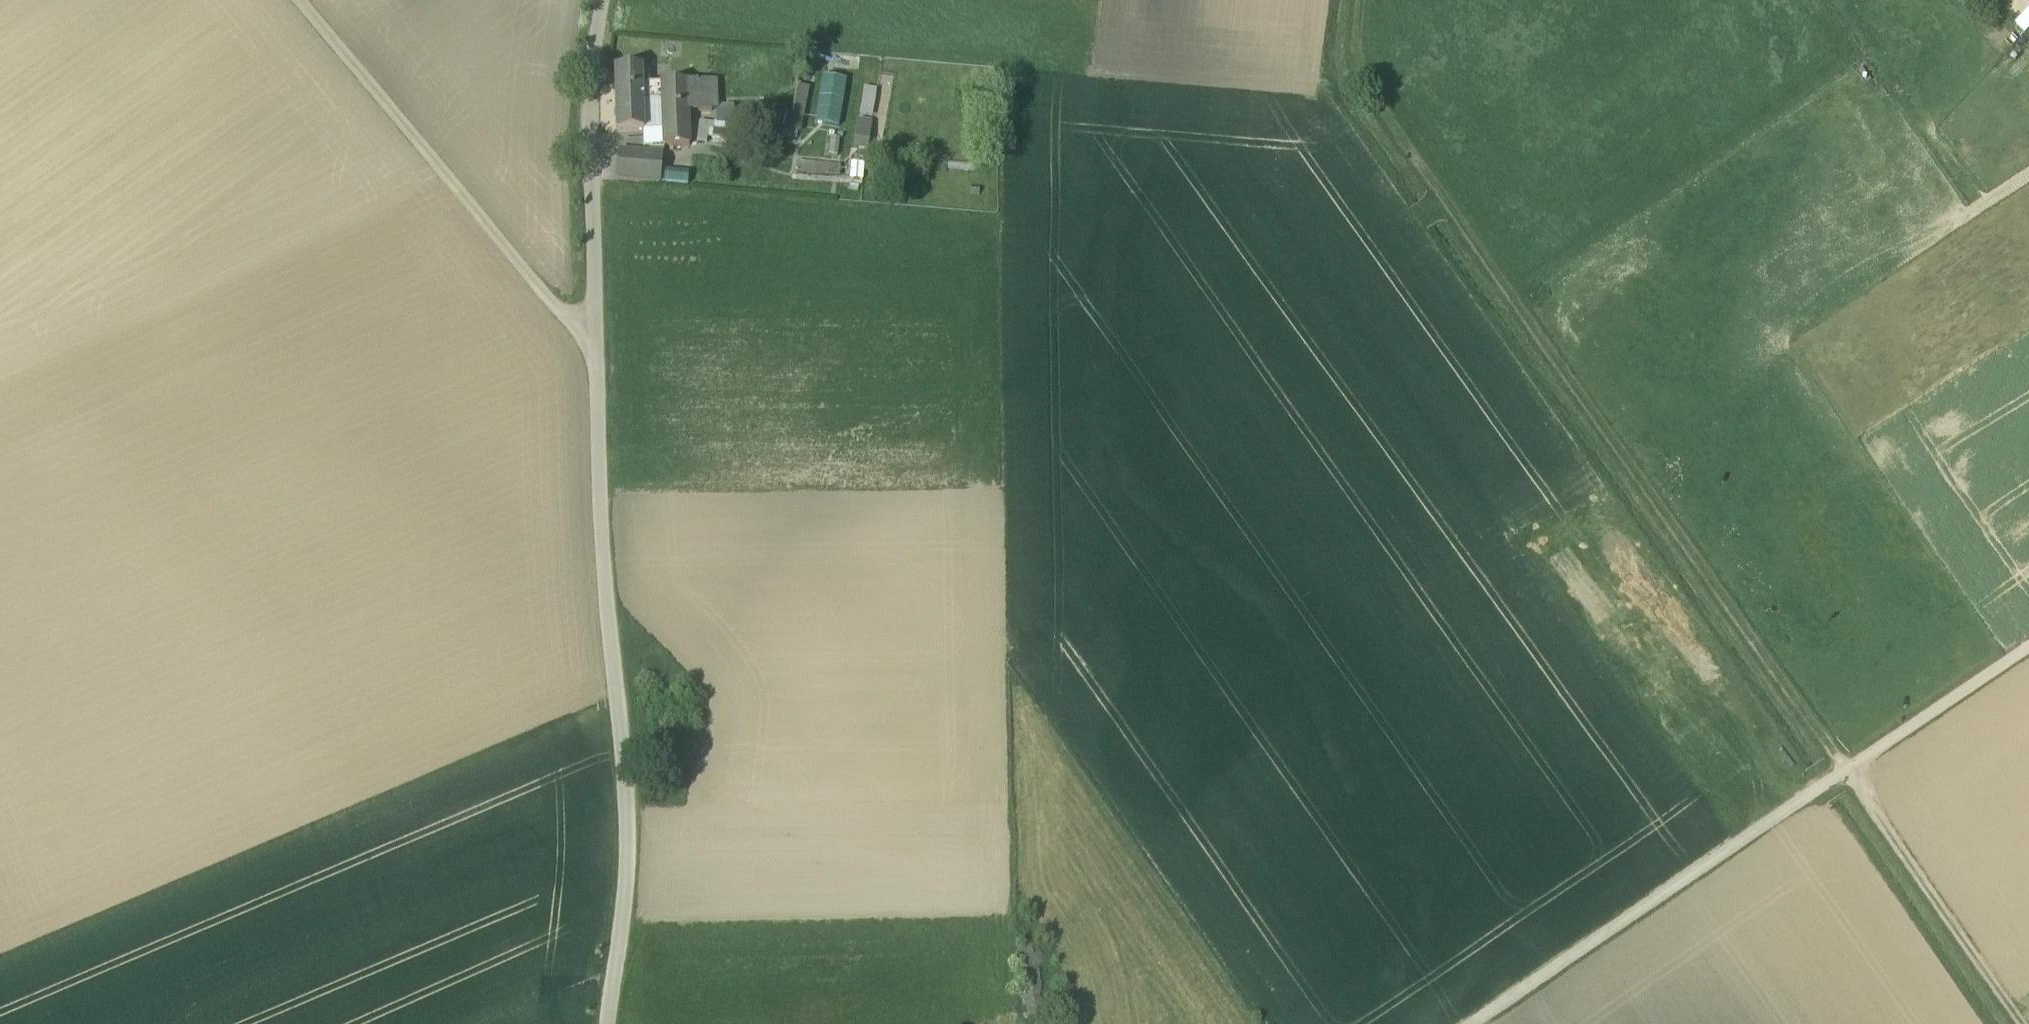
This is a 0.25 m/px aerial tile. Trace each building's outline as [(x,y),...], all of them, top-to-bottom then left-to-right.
[(640,85),(640,69),(616,70),(618,132),(643,131),(642,101),(640,85)] [(845,84),(826,80),(818,125),(837,129),(845,84)] [(687,83),(640,85),(642,101),(662,100),(664,147),(689,146),(688,112),(687,83)] [(711,83),(687,83),(688,112),(712,112),(711,83)] [(879,153),(887,117),(873,114),(878,88),(866,86),(853,147),(879,153)] [(807,89),(797,87),(792,117),(802,119),(804,112),(802,111),(807,89)] [(734,107),(718,109),(719,125),(736,124),(734,107)] [(788,116),(784,133),(798,136),(802,119),(792,117),(788,116)] [(713,124),(699,122),(697,143),(706,144),(708,130),(712,130),(713,124)] [(661,154),(621,150),(618,181),(654,184),(655,172),(659,173),(661,154)] [(799,162),(797,173),(837,178),(839,166),(799,162)] [(1046,1010),(1040,949),(1018,951),(1025,1013),(1046,1010)]
